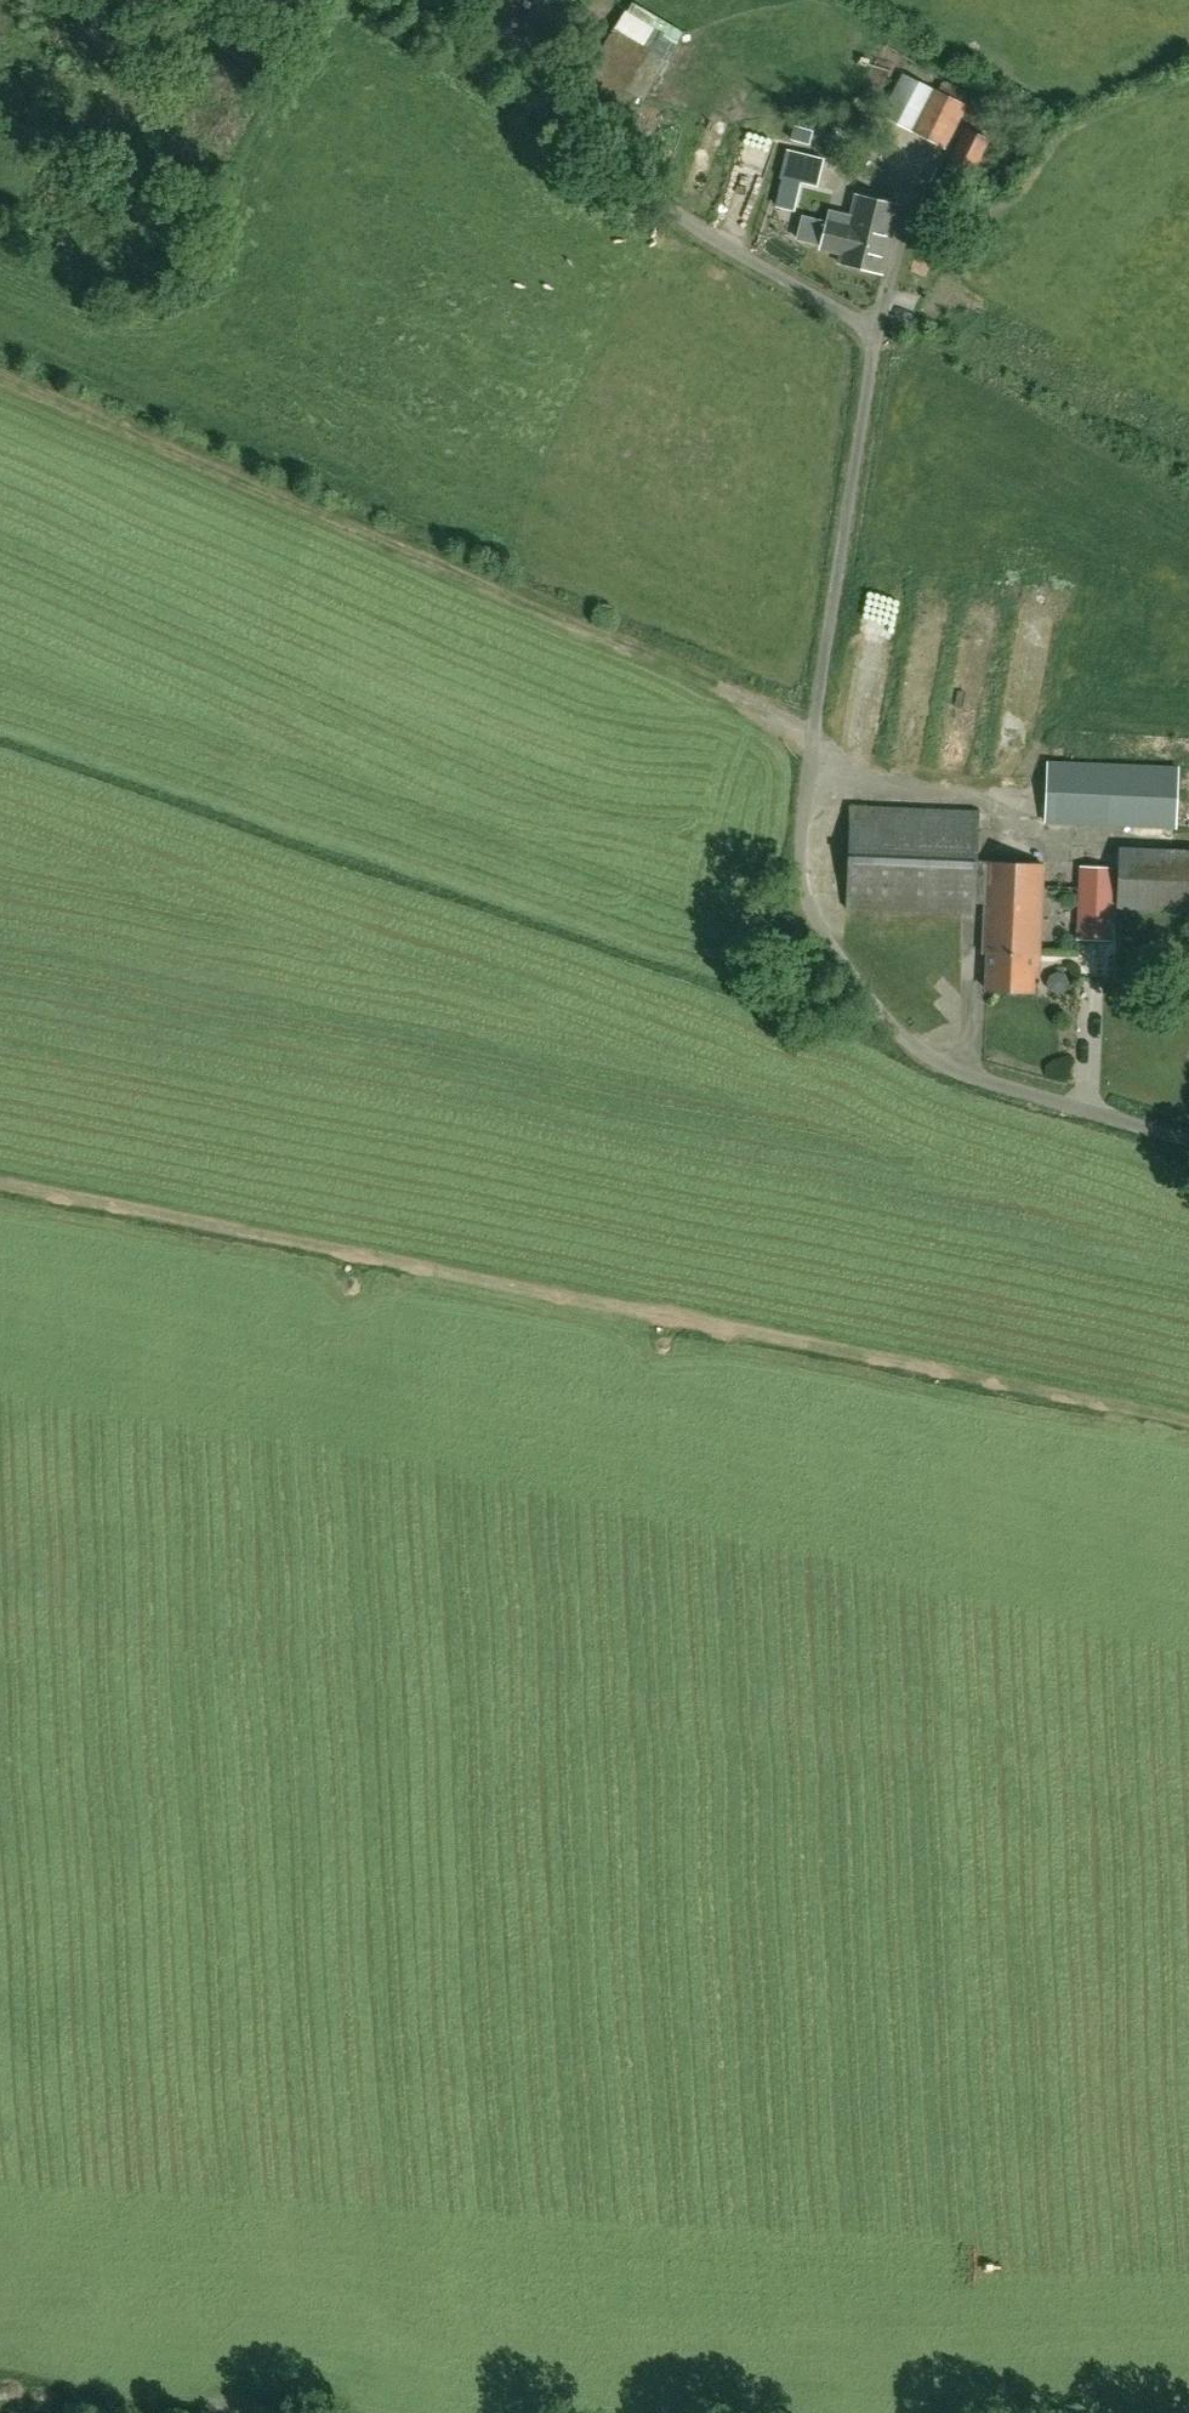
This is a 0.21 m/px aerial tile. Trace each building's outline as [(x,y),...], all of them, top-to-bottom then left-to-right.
[(639,94),(662,56),(605,22),(582,61),(639,94)] [(944,145),(964,104),(901,73),(881,114),(944,145)] [(970,179),(991,139),(965,126),(945,166),(970,179)] [(791,177),(789,189),(812,194),(815,181),(791,177)] [(763,198),(781,207),(791,188),(774,178),(763,198)] [(962,181),(959,193),(966,195),(969,183),(962,181)] [(839,261),(881,271),(898,205),(856,195),(849,222),(827,217),(826,223),(803,217),(797,241),(841,252),(839,261)] [(1176,827),(1179,769),(1048,762),(1045,820),(1176,827)] [(983,952),(988,952),(1039,955),(1043,864),(977,861),(979,812),(850,806),(846,908),(975,913),(975,903),(986,903),(983,952)] [(1081,866),(1078,939),(1109,940),(1113,868),(1081,866)] [(1039,961),(1039,955),(988,952),(987,989),(1033,991),(1034,961),(1039,961)]
